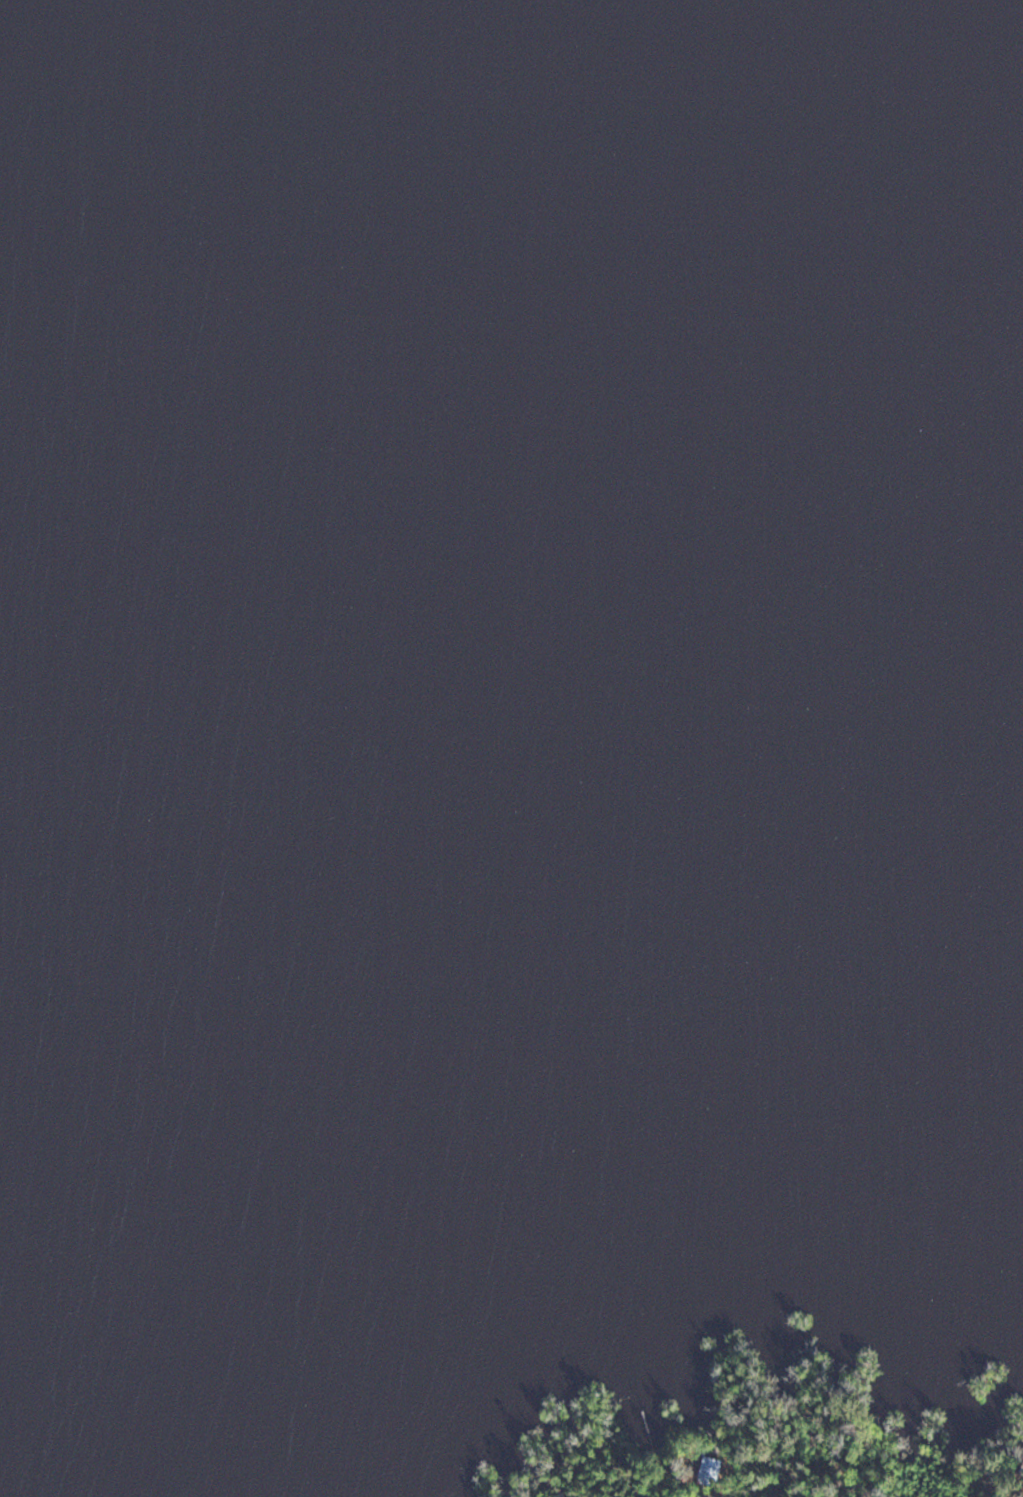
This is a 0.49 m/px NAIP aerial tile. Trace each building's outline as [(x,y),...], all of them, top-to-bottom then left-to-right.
[(706,1484),(710,1459),(693,1456),(689,1481),(706,1484)]
